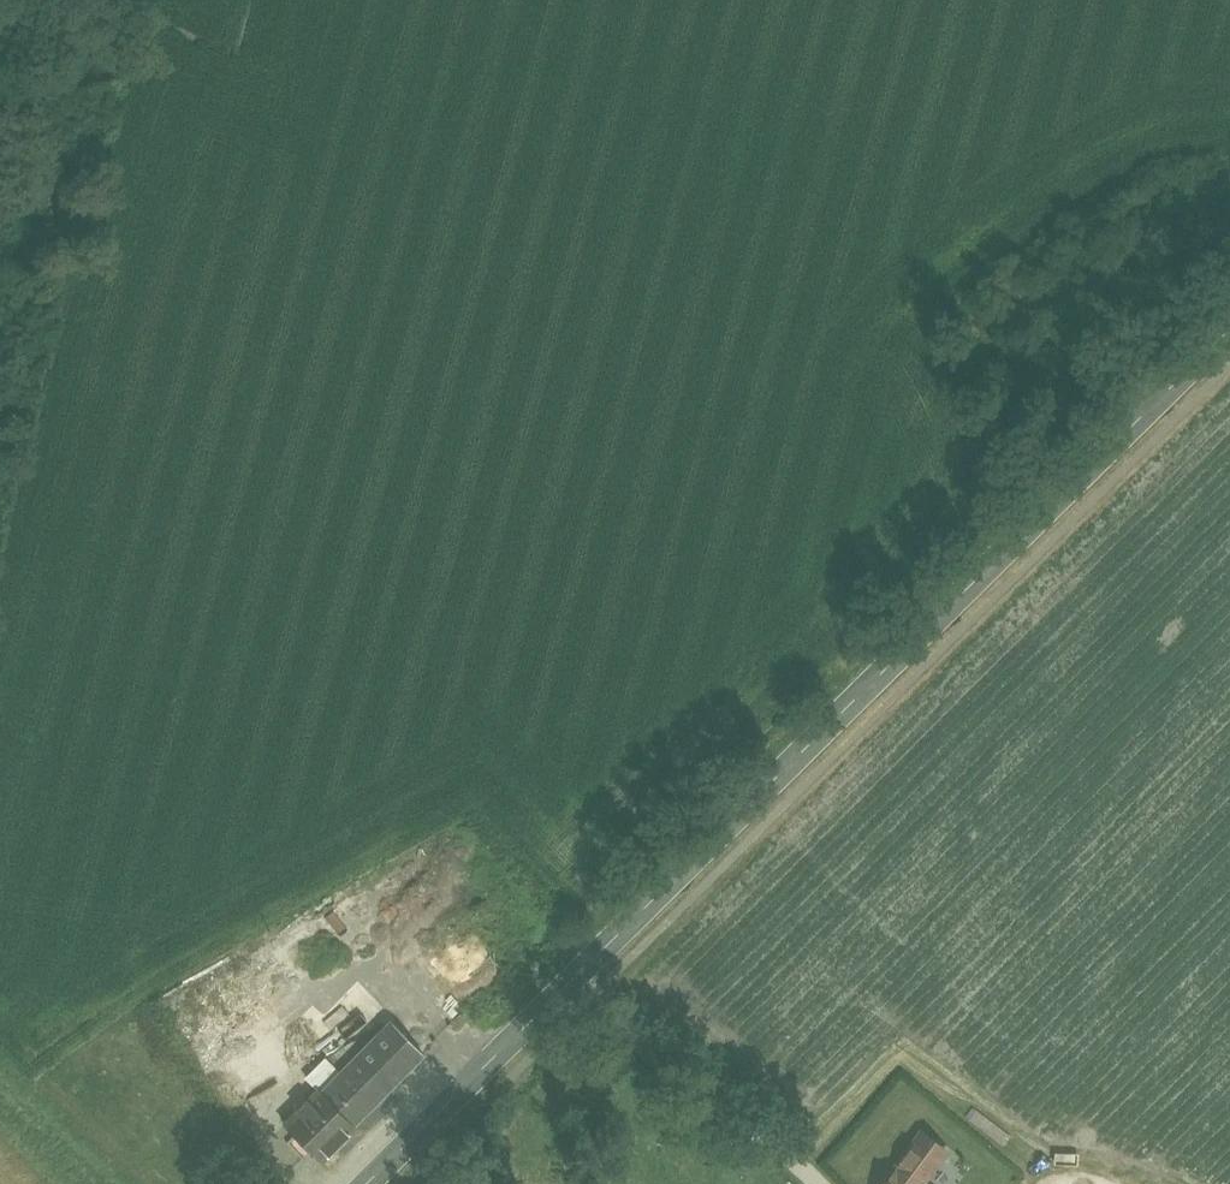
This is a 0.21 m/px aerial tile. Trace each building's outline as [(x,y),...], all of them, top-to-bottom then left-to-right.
[(307,1102),(283,1126),(321,1163),(427,1053),(394,1021),(311,1106),(307,1102)] [(273,1082),(255,1080),(254,1091),(271,1092),(273,1082)] [(872,1183),(927,1183),(933,1177),(916,1163),(945,1126),(928,1113),(872,1183)]
